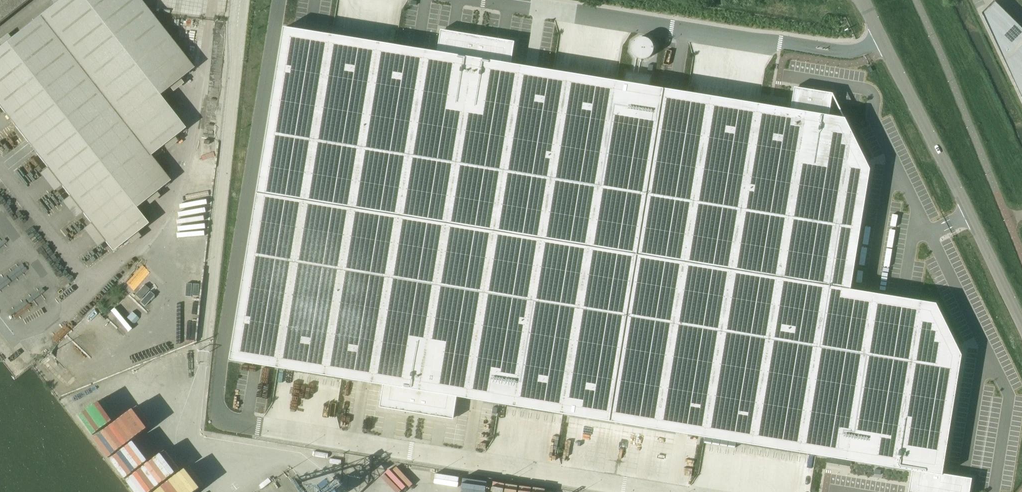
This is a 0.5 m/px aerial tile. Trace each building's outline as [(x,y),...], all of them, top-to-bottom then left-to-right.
[(0,45),(0,107),(112,250),(147,223),(135,207),(169,180),(150,155),(184,128),(158,94),(193,67),(140,0),(58,0),(0,45)] [(29,0),(0,0),(0,23),(29,0)] [(981,13),(1021,98),(1021,29),(994,1),(981,13)] [(230,360),(384,385),(380,407),(453,418),(456,397),(913,471),(909,491),(969,491),(971,479),(942,475),(961,355),(936,304),(851,290),(870,169),(845,118),(828,116),(831,94),(795,88),(791,110),(650,87),(651,75),(626,71),(624,83),(510,64),(514,43),(441,31),(438,52),(284,27),(230,360)]
